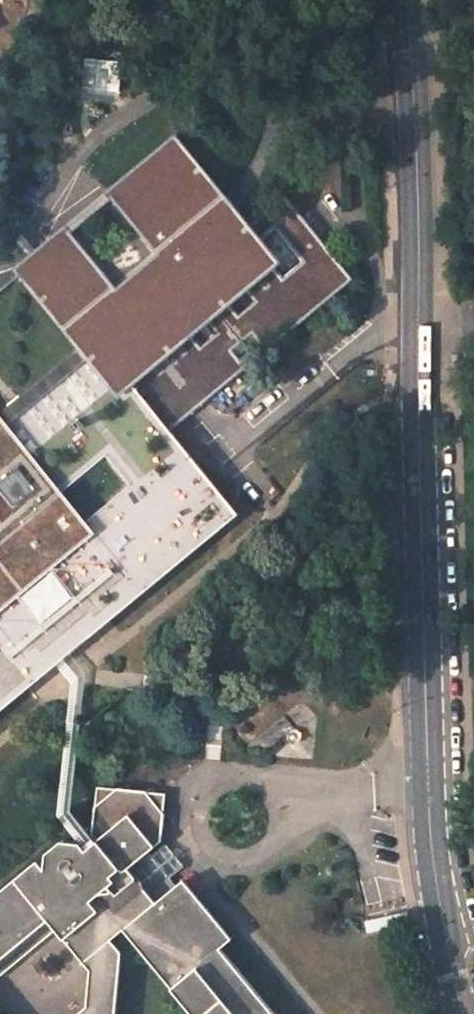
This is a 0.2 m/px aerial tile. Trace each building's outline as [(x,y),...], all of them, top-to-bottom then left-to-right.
[(228,511),(161,431),(341,279),(281,202),(246,232),(175,148),(0,293),(0,700),(228,511)] [(225,943),(237,932),(189,872),(180,881),(172,871),(181,864),(165,846),(157,852),(152,846),(165,836),(171,788),(95,780),(91,827),(98,835),(87,845),(80,836),(60,835),(46,846),(45,863),(37,853),(0,883),(0,976),(58,928),(92,969),(87,1010),(82,1013),(114,1013),(121,940),(112,930),(124,921),(197,1011),(193,1013),(283,1013),(225,943)]
